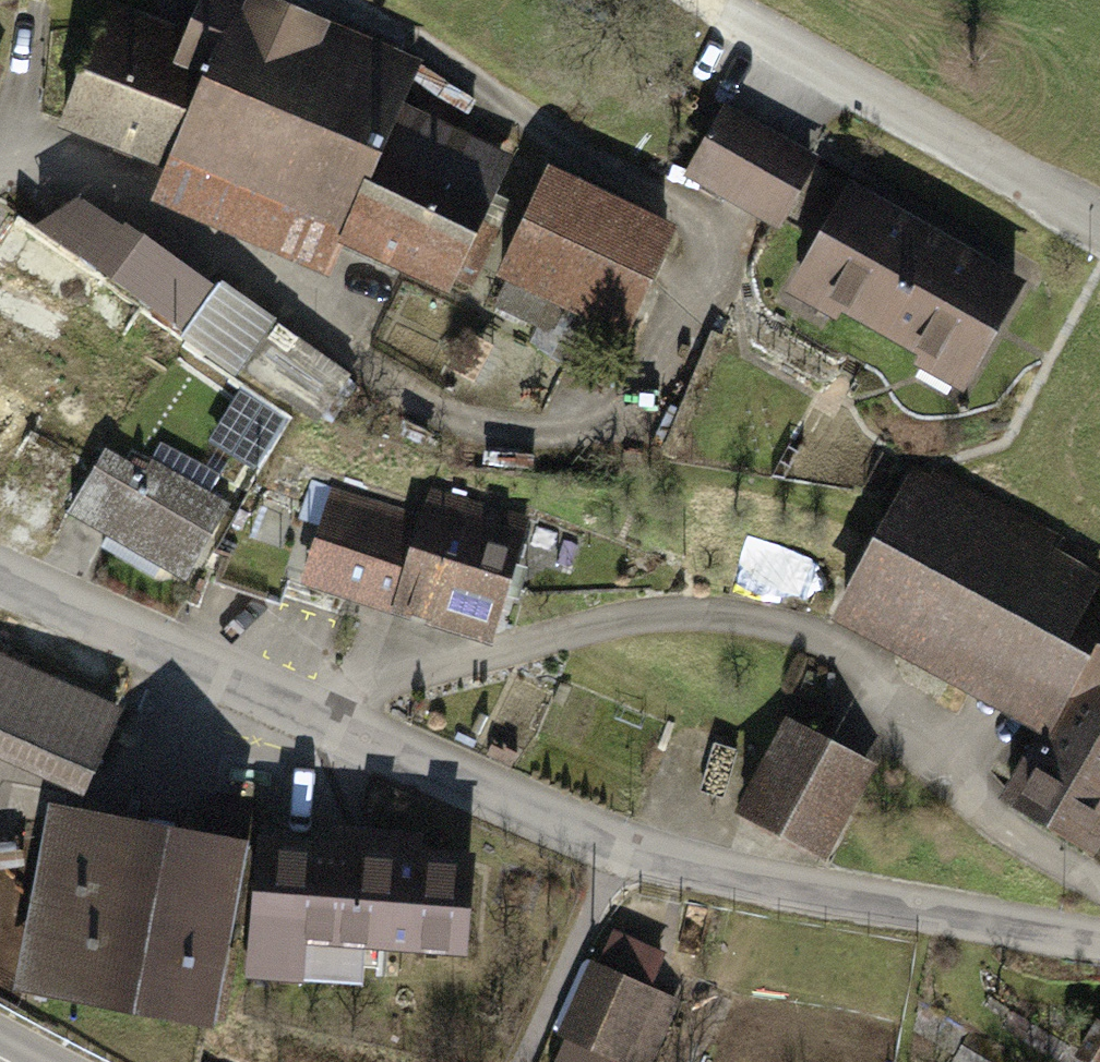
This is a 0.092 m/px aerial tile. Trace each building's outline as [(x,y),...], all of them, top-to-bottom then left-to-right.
[(174,164),(241,0),(218,0),(196,59),(103,24),(65,121),(174,164)] [(174,164),(452,287),(455,280),(469,287),(505,214),(491,205),(501,185),(388,134),(414,73),(244,0),(241,0),(174,164)] [(697,173),(778,218),(786,202),(804,172),(809,163),(729,117),(697,173)] [(549,172),(502,274),(511,278),(498,305),(536,323),(549,296),(626,333),(666,250),(633,212),(549,172)] [(833,189),(804,172),(786,202),(815,219),(833,189)] [(803,281),(884,327),(935,238),(893,213),(891,216),(853,194),(803,281)] [(80,207),(55,242),(96,272),(98,269),(154,309),(184,269),(126,228),(123,234),(80,207)] [(884,327),(965,373),(1015,286),(977,265),(978,262),(935,238),(884,327)] [(184,269),(154,309),(152,313),(182,334),(213,291),(184,269)] [(348,377),(271,322),(239,365),(316,421),(348,377)] [(71,512),(186,578),(228,507),(153,463),(146,474),(102,455),(71,512)] [(984,681),(998,656),(1043,677),(1075,691),(1010,799),(1089,849),(1093,842),(1099,831),(1099,588),(1096,586),(1099,578),(912,479),(844,606),(984,681)] [(307,575),(398,605),(424,521),(335,492),(307,575)] [(398,605),(493,635),(527,524),(432,495),(424,521),(398,605)] [(92,771),(114,720),(0,668),(0,731),(92,771)] [(866,771),(789,729),(742,813),(820,855),(866,771)] [(236,850),(59,816),(27,984),(220,1021),(233,950),(217,947),(236,850)] [(343,859),(262,852),(251,975),(364,985),(368,940),(464,948),(470,870),(417,866),(418,850),(345,844),(343,859)] [(598,966),(566,1038),(620,1061),(646,1061),(674,999),(598,966)] [(919,1008),(916,1028),(958,1054),(954,1061),(1006,1061),(919,1008)] [(1099,1025),(1083,1053),(1098,1061),(1099,1061),(1099,1026),(1099,1025)]
